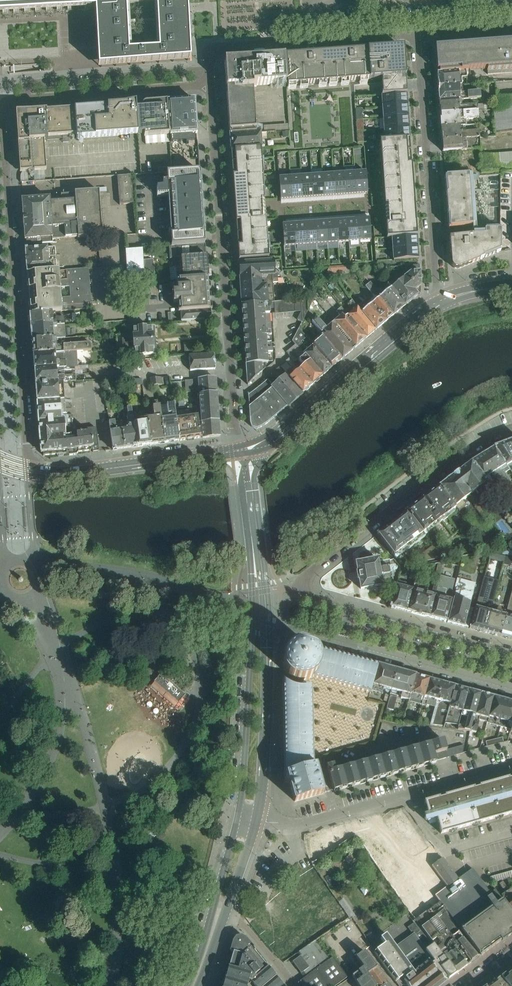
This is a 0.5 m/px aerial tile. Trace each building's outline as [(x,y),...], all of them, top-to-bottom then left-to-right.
[(9,74),(51,71),(53,71),(96,68),(98,68),(190,60),(187,3),(187,0),(0,0),(0,75),(9,74)] [(442,44),(442,46),(435,47),(437,70),(439,70),(439,73),(466,71),(467,70),(487,68),(487,69),(487,70),(511,68),(511,38),(442,44)] [(406,86),(405,78),(403,48),(366,51),(368,80),(381,79),(382,88),(382,94),(406,93),(406,86)] [(368,80),(366,51),(325,53),(327,83),(368,80)] [(327,83),(325,53),(284,56),(284,57),(286,83),(287,83),(287,86),(327,83)] [(256,132),(252,85),(286,83),(284,57),(226,61),(224,61),(224,63),(229,134),(256,132)] [(462,84),(461,78),(466,78),(466,71),(439,73),(437,73),(438,83),(437,83),(438,87),(459,85),(459,84),(462,84)] [(496,97),(495,91),(480,93),(480,91),(463,92),(462,86),(459,86),(459,85),(438,87),(438,91),(439,101),(464,99),(492,97),(496,97)] [(406,93),(382,94),(381,94),(383,117),(408,115),(406,93)] [(496,97),(492,97),(495,133),(511,132),(511,96),(496,97)] [(484,110),(483,104),(477,104),(464,105),(464,99),(439,101),(438,101),(439,113),(484,110)] [(169,101),(168,101),(170,134),(170,135),(171,142),(182,141),(186,140),(188,140),(195,140),(195,133),(197,133),(197,131),(197,132),(195,104),(195,102),(194,102),(195,101),(195,100),(193,100),(192,100),(184,101),(184,100),(178,101),(169,102),(169,101)] [(170,134),(168,101),(149,103),(145,103),(144,104),(143,104),(142,105),(142,106),(141,106),(141,107),(141,109),(139,110),(136,110),(138,133),(137,133),(137,134),(140,134),(143,134),(143,136),(170,134)] [(138,133),(136,110),(135,103),(132,103),(123,105),(120,105),(105,106),(77,108),(74,108),(76,134),(76,138),(107,135),(130,134),(134,133),(137,133),(138,133)] [(45,162),(44,140),(62,139),(61,136),(76,134),(74,108),(54,110),(42,111),(27,112),(15,112),(16,124),(17,138),(18,148),(19,164),(20,172),(22,172),(21,173),(20,175),(20,177),(20,181),(28,181),(28,171),(34,171),(34,180),(44,179),(44,170),(46,170),(45,162)] [(466,125),(466,119),(478,118),(478,119),(485,118),(484,110),(439,113),(440,128),(465,126),(465,125),(466,125)] [(409,126),(408,115),(383,117),(384,128),(409,126)] [(409,137),(409,126),(384,128),(384,139),(409,137)] [(479,137),(479,130),(466,131),(465,126),(440,128),(441,140),(479,137)] [(260,131),(256,132),(229,134),(231,150),(261,148),(260,131)] [(410,148),(409,137),(384,139),(385,140),(380,141),(380,150),(410,148)] [(480,148),(480,139),(479,137),(441,140),(442,151),(462,149),(462,150),(480,148)] [(268,258),(266,219),(265,216),(265,212),(264,200),(261,148),(231,150),(234,203),(235,214),(236,218),(239,260),(268,258)] [(410,148),(380,150),(381,161),(382,173),(383,184),(384,195),(384,205),(384,206),(385,207),(385,217),(386,224),(387,238),(392,238),(417,236),(415,215),(414,205),(414,204),(413,192),(413,181),(412,170),(411,159),(410,148)] [(480,157),(480,165),(481,172),(500,171),(500,172),(511,171),(511,152),(480,155),(480,157)] [(344,166),(333,167),(335,195),(346,195),(344,167),(344,166)] [(355,166),(344,167),(346,195),(357,194),(355,172),(355,166)] [(333,167),(322,168),(324,196),(335,195),(333,167)] [(322,168),(311,169),(311,175),(313,197),(324,196),(322,168)] [(203,232),(204,232),(200,175),(200,170),(166,173),(167,178),(167,182),(158,183),(158,189),(156,189),(157,197),(171,196),(175,245),(172,246),(172,247),(175,246),(204,244),(203,232)] [(367,193),(366,171),(355,172),(357,194),(367,193)] [(501,229),(501,172),(468,174),(462,175),(466,227),(448,228),(449,237),(451,263),(451,264),(451,265),(452,266),(452,267),(453,267),(454,268),(455,268),(456,269),(457,269),(458,269),(459,268),(464,266),(468,265),(480,260),(500,251),(501,229)] [(472,226),(468,175),(468,174),(445,176),(448,228),(472,226)] [(134,203),(132,175),(117,176),(120,205),(134,203)] [(313,197),(311,175),(300,176),(302,198),(313,197)] [(302,198),(300,176),(290,177),(291,199),(302,198)] [(291,199),(290,177),(279,178),(280,199),(291,199)] [(101,214),(99,190),(75,192),(75,193),(61,194),(62,201),(50,202),(50,198),(22,200),(23,220),(25,239),(26,239),(26,244),(52,242),(52,238),(78,236),(78,237),(103,235),(101,214)] [(369,218),(358,219),(360,240),(371,240),(370,226),(369,218)] [(358,219),(347,220),(349,241),(349,248),(360,247),(360,240),(358,219)] [(337,220),(326,221),(327,243),(328,249),(339,249),(338,242),(337,220)] [(347,220),(337,220),(338,242),(349,241),(347,220)] [(326,221),(315,222),(316,244),(317,250),(328,249),(327,243),(326,221)] [(315,222),(304,223),(305,244),(306,251),(317,250),(316,244),(315,222)] [(304,223),(293,224),(294,245),(295,252),(306,251),(305,244),(304,223)] [(286,224),(282,224),(282,231),(284,246),(284,253),(295,252),(294,245),(293,224),(286,224)] [(417,247),(417,236),(392,238),(392,249),(417,247)] [(205,244),(204,244),(175,246),(175,255),(170,255),(170,258),(175,258),(206,255),(205,244)] [(57,270),(55,247),(26,249),(27,272),(57,270)] [(418,258),(417,247),(392,249),(393,260),(418,258)] [(155,275),(153,259),(143,260),(142,248),(126,249),(126,261),(127,266),(127,276),(127,283),(133,282),(133,276),(155,275)] [(208,277),(206,255),(175,258),(176,267),(166,268),(167,274),(182,273),(183,279),(208,277)] [(275,277),(275,274),(274,260),(239,262),(240,276),(242,304),(264,303),(274,302),(274,301),(273,282),(278,282),(278,277),(275,277)] [(127,276),(127,266),(113,267),(114,277),(127,276)] [(335,276),(333,273),(330,267),(327,273),(329,277),(335,276)] [(60,312),(60,311),(91,309),(92,309),(90,289),(89,268),(57,270),(27,272),(29,293),(31,314),(51,313),(60,312)] [(418,295),(414,290),(421,285),(420,272),(409,272),(391,288),(406,305),(412,300),(418,295)] [(210,300),(208,277),(183,279),(176,280),(177,288),(173,288),(173,303),(178,302),(178,307),(179,312),(180,312),(210,309),(210,305),(210,300)] [(321,283),(316,296),(319,300),(324,287),(321,283)] [(406,305),(391,288),(389,289),(386,286),(378,293),(369,283),(365,286),(372,294),(373,294),(378,300),(379,299),(393,315),(406,305)] [(379,299),(378,300),(373,294),(372,294),(358,307),(360,310),(376,329),(386,321),(393,315),(379,299)] [(348,303),(348,305),(349,307),(352,311),(348,314),(368,337),(376,329),(360,310),(358,307),(357,307),(352,300),(348,303)] [(270,322),(269,307),(264,307),(264,303),(242,304),(243,323),(243,324),(270,322)] [(346,312),(345,310),(345,311),(341,307),(336,311),(340,316),(334,321),(356,347),(368,337),(346,312)] [(211,318),(210,309),(180,312),(181,320),(211,318)] [(64,325),(63,317),(55,318),(55,321),(52,321),(51,313),(31,314),(31,327),(63,325),(64,325)] [(356,347),(334,321),(326,328),(317,317),(312,321),(321,332),(323,331),(326,333),(323,336),(339,354),(340,352),(344,357),(356,347)] [(271,342),(271,335),(270,322),(243,324),(244,343),(244,344),(271,342)] [(63,325),(31,327),(32,340),(59,338),(61,338),(65,338),(64,325),(63,325)] [(153,354),(151,327),(133,329),(134,337),(132,337),(129,338),(122,338),(123,348),(130,347),(131,360),(132,360),(134,360),(133,356),(135,355),(153,354)] [(314,345),(314,344),(311,341),(304,347),(302,344),(303,343),(301,341),(307,337),(299,328),(292,341),(295,344),(296,344),(305,355),(323,375),(333,366),(330,361),(328,363),(313,345),(314,345)] [(339,354),(323,336),(314,344),(314,345),(313,345),(328,363),(330,361),(333,366),(344,357),(340,352),(339,354)] [(94,350),(94,343),(61,345),(61,338),(59,338),(32,340),(34,355),(77,351),(94,350)] [(271,349),(271,342),(244,344),(245,344),(246,363),(246,364),(265,363),(268,363),(268,362),(272,362),(272,353),(272,349),(271,349)] [(299,360),(305,355),(296,344),(295,344),(286,352),(290,356),(285,361),(291,368),(286,372),(303,392),(312,384),(292,361),(299,360)] [(78,366),(77,351),(34,355),(35,369),(75,366),(78,366)] [(215,369),(214,353),(189,355),(190,371),(215,369)] [(323,375),(305,355),(299,360),(292,361),(312,384),(323,375)] [(248,385),(265,368),(265,363),(246,364),(247,375),(248,385)] [(65,375),(64,370),(75,369),(75,366),(35,369),(36,384),(63,382),(76,381),(76,379),(76,374),(65,375)] [(303,392),(286,372),(285,373),(280,366),(271,373),(272,374),(266,380),(288,405),(303,392)] [(219,424),(216,390),(215,378),(198,379),(198,380),(185,381),(186,392),(199,391),(203,438),(210,437),(220,436),(219,425),(219,424)] [(288,405),(266,380),(249,394),(249,393),(248,393),(250,417),(250,423),(251,427),(252,428),(257,429),(261,426),(264,425),(269,422),(276,415),(288,405)] [(64,395),(63,382),(36,384),(37,401),(65,399),(64,395)] [(66,410),(65,399),(37,401),(39,422),(72,419),(72,418),(73,418),(73,410),(66,410)] [(159,406),(160,405),(159,400),(152,401),(154,414),(147,415),(150,445),(164,443),(159,406)] [(175,419),(176,419),(174,403),(160,405),(159,406),(164,443),(178,441),(175,419)] [(133,417),(131,407),(123,408),(125,420),(121,421),(125,448),(136,446),(133,417)] [(125,448),(121,421),(115,421),(115,420),(111,421),(111,417),(112,416),(110,408),(107,408),(112,440),(113,449),(125,448)] [(150,445),(147,415),(133,417),(136,446),(150,445)] [(201,438),(198,416),(176,419),(175,419),(178,441),(201,438)] [(73,428),(72,419),(39,422),(39,432),(69,428),(73,428)] [(99,451),(96,427),(69,430),(69,428),(39,432),(41,453),(43,452),(43,456),(52,455),(66,453),(69,455),(77,455),(77,454),(78,452),(92,450),(93,452),(99,451)] [(494,447),(510,470),(511,474),(511,452),(507,443),(494,447)] [(510,470),(494,447),(483,455),(503,483),(502,484),(504,487),(507,491),(509,489),(505,482),(509,479),(504,472),(505,471),(505,472),(509,470),(510,470)] [(503,483),(483,455),(471,462),(490,485),(494,483),(497,487),(502,484),(503,483)] [(490,485),(471,462),(455,474),(471,494),(475,491),(478,494),(482,491),(484,494),(487,494),(491,491),(492,488),(490,485)] [(471,494),(455,474),(439,486),(456,508),(458,510),(457,511),(458,512),(467,505),(463,500),(471,494)] [(456,508),(439,486),(422,499),(406,512),(423,533),(424,532),(433,525),(446,541),(451,537),(458,532),(445,516),(456,508)] [(491,520),(479,504),(478,503),(474,506),(487,524),(491,520)] [(423,533),(406,512),(392,523),(411,547),(425,536),(425,535),(425,534),(424,532),(423,533)] [(411,547),(392,523),(377,534),(394,556),(397,554),(399,556),(411,547)] [(442,557),(432,545),(421,554),(426,561),(442,557)] [(393,582),(389,560),(378,562),(378,559),(371,560),(370,555),(361,557),(362,562),(356,563),(357,572),(356,572),(358,580),(359,579),(361,589),(393,583),(393,582)] [(436,592),(441,575),(442,570),(442,569),(443,565),(442,562),(435,563),(435,565),(437,566),(434,579),(435,579),(431,594),(427,593),(428,590),(423,589),(424,583),(415,581),(414,585),(413,585),(406,611),(429,617),(436,592)] [(448,612),(453,593),(452,590),(455,579),(441,575),(436,592),(429,617),(446,622),(448,612)] [(485,632),(493,601),(499,581),(484,577),(470,628),(485,632)] [(476,583),(457,578),(454,589),(456,589),(450,613),(447,622),(464,627),(464,626),(468,627),(473,608),(469,607),(476,583)] [(406,611),(413,585),(398,581),(391,607),(406,611)] [(506,611),(507,611),(500,637),(511,640),(511,590),(506,611)] [(507,611),(506,611),(494,608),(496,602),(493,601),(485,632),(500,637),(507,611)] [(371,690),(378,665),(340,655),(310,647),(309,646),(308,648),(296,645),(294,645),(294,646),(293,646),(292,646),(291,647),(289,649),(288,650),(287,650),(287,651),(286,652),(286,653),(285,655),(284,656),(284,657),(284,658),(283,659),(283,660),(283,662),(283,663),(283,664),(284,666),(284,668),(284,669),(285,669),(285,670),(286,671),(287,673),(287,674),(288,674),(283,680),(284,727),(285,774),(285,782),(289,782),(294,799),(295,802),(299,800),(323,794),(323,793),(315,765),(313,766),(312,756),(323,753),(324,756),(374,742),(385,703),(369,699),(370,692),(371,690)] [(391,690),(396,670),(378,665),(371,690),(382,693),(383,688),(391,690)] [(408,700),(415,675),(396,670),(391,690),(390,694),(387,708),(393,710),(397,696),(401,696),(400,698),(408,700)] [(179,701),(186,694),(165,675),(162,673),(155,680),(179,701)] [(422,703),(429,679),(415,675),(408,700),(409,700),(409,699),(422,703)] [(435,707),(442,683),(429,679),(422,703),(422,704),(426,706),(427,705),(435,707)] [(448,712),(455,686),(442,683),(435,707),(430,724),(444,726),(445,723),(446,716),(441,716),(441,711),(447,712),(448,712)] [(459,725),(462,715),(468,690),(455,686),(448,712),(447,712),(446,716),(445,723),(459,725)] [(471,731),(481,694),(468,690),(462,715),(467,716),(465,727),(459,725),(458,729),(470,731),(471,731)] [(487,722),(494,697),(481,694),(471,731),(476,733),(479,720),(487,722)] [(499,726),(506,700),(494,697),(487,722),(487,723),(499,726)] [(511,724),(511,702),(506,700),(499,726),(510,729),(511,724)] [(333,765),(326,767),(333,790),(436,761),(434,754),(446,751),(446,750),(443,740),(430,744),(431,747),(335,774),(332,766),(334,765),(333,765)] [(462,753),(464,745),(453,748),(455,755),(462,753)] [(508,776),(508,777),(480,785),(479,784),(473,786),(473,787),(445,795),(445,794),(438,796),(439,797),(424,801),(427,814),(426,814),(426,815),(425,815),(425,816),(424,816),(424,817),(424,818),(425,819),(426,820),(427,820),(428,821),(429,821),(430,824),(437,822),(441,833),(511,813),(511,775),(508,776)] [(385,835),(372,843),(378,852),(391,843),(385,835)] [(342,848),(350,856),(356,850),(349,842),(342,848)] [(507,936),(463,875),(458,879),(443,858),(432,866),(447,886),(435,895),(440,902),(445,909),(467,938),(480,955),(481,955),(507,936)] [(495,889),(490,893),(472,868),(463,875),(507,936),(511,933),(511,913),(495,889)] [(489,882),(490,883),(511,877),(511,871),(491,876),(490,876),(489,882)] [(509,890),(503,882),(499,884),(506,892),(501,895),(511,909),(511,888),(509,890)] [(479,957),(460,933),(443,910),(445,909),(440,902),(427,911),(468,965),(471,962),(471,963),(479,957)] [(468,965),(427,911),(416,920),(416,921),(419,925),(421,927),(444,958),(445,957),(457,973),(468,965)] [(419,925),(416,921),(408,927),(414,935),(447,977),(448,979),(449,979),(456,973),(456,974),(457,973),(445,957),(444,958),(421,927),(419,925)] [(374,952),(392,976),(399,985),(401,985),(405,983),(408,985),(439,985),(444,982),(445,982),(443,979),(447,977),(414,935),(396,948),(393,943),(392,942),(390,940),(386,934),(381,937),(385,944),(375,951),(374,952)] [(269,968),(254,950),(256,949),(253,946),(252,946),(249,943),(250,942),(249,942),(246,939),(246,938),(241,936),(236,937),(233,941),(232,941),(233,942),(232,946),(231,946),(231,947),(230,951),(229,952),(230,952),(224,972),(227,973),(225,978),(247,985),(248,984),(249,984),(252,982),(269,968)] [(348,977),(333,957),(329,959),(316,941),(309,946),(297,954),(299,956),(301,956),(309,967),(303,972),(307,976),(300,981),(303,985),(335,985),(348,977)] [(376,968),(377,968),(364,951),(356,958),(363,967),(352,976),(358,985),(375,985),(367,974),(376,968)] [(309,967),(301,956),(299,956),(292,962),(301,973),(303,972),(309,967)] [(283,984),(276,976),(277,975),(276,974),(275,975),(269,968),(252,982),(255,985),(284,985),(283,984)] [(376,968),(367,974),(375,985),(382,985),(385,984),(387,983),(376,968)] [(500,977),(508,985),(511,985),(511,969),(500,977)] [(500,977),(488,985),(508,985),(500,977)]
